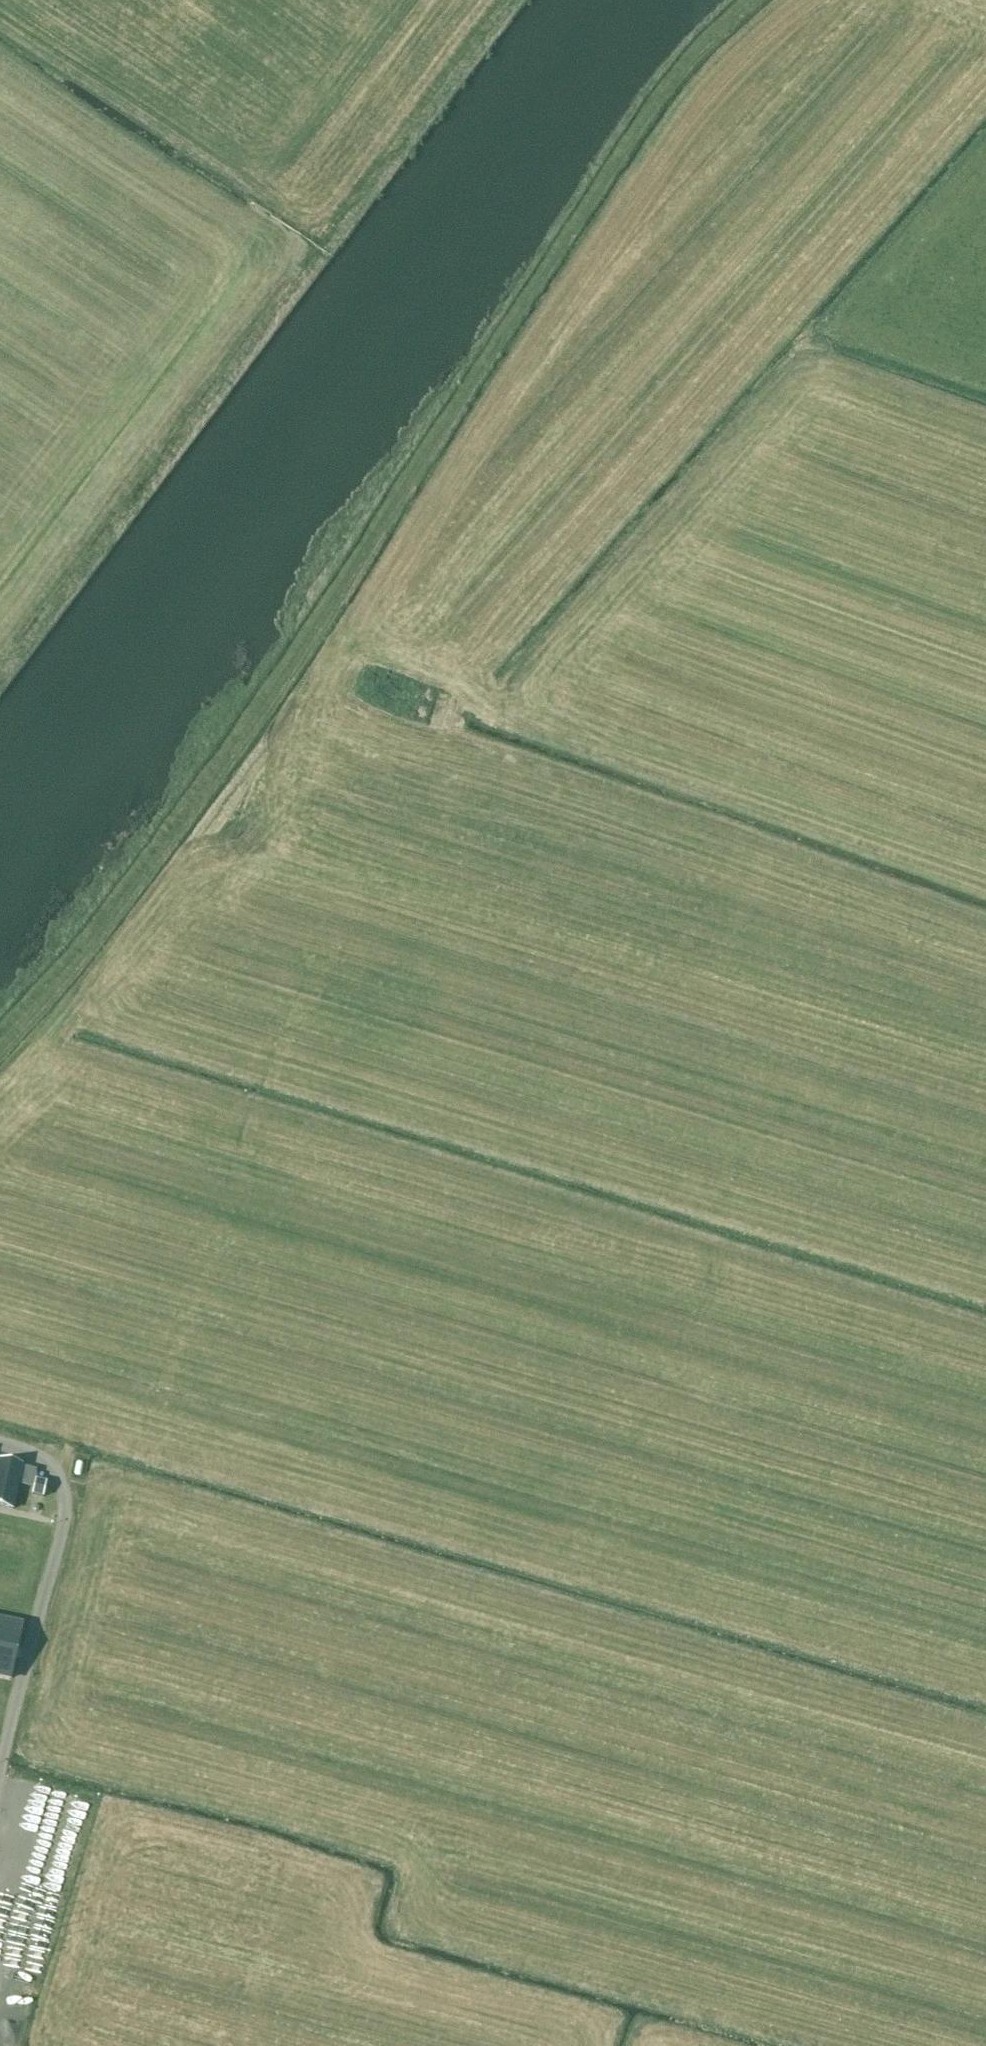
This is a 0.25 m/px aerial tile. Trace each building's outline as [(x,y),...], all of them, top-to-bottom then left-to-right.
[(22,1466),(0,1461),(0,1506),(13,1509),(22,1466)] [(41,1492),(43,1480),(35,1478),(32,1490),(41,1492)] [(10,1679),(22,1624),(0,1620),(0,1676),(10,1679)]
